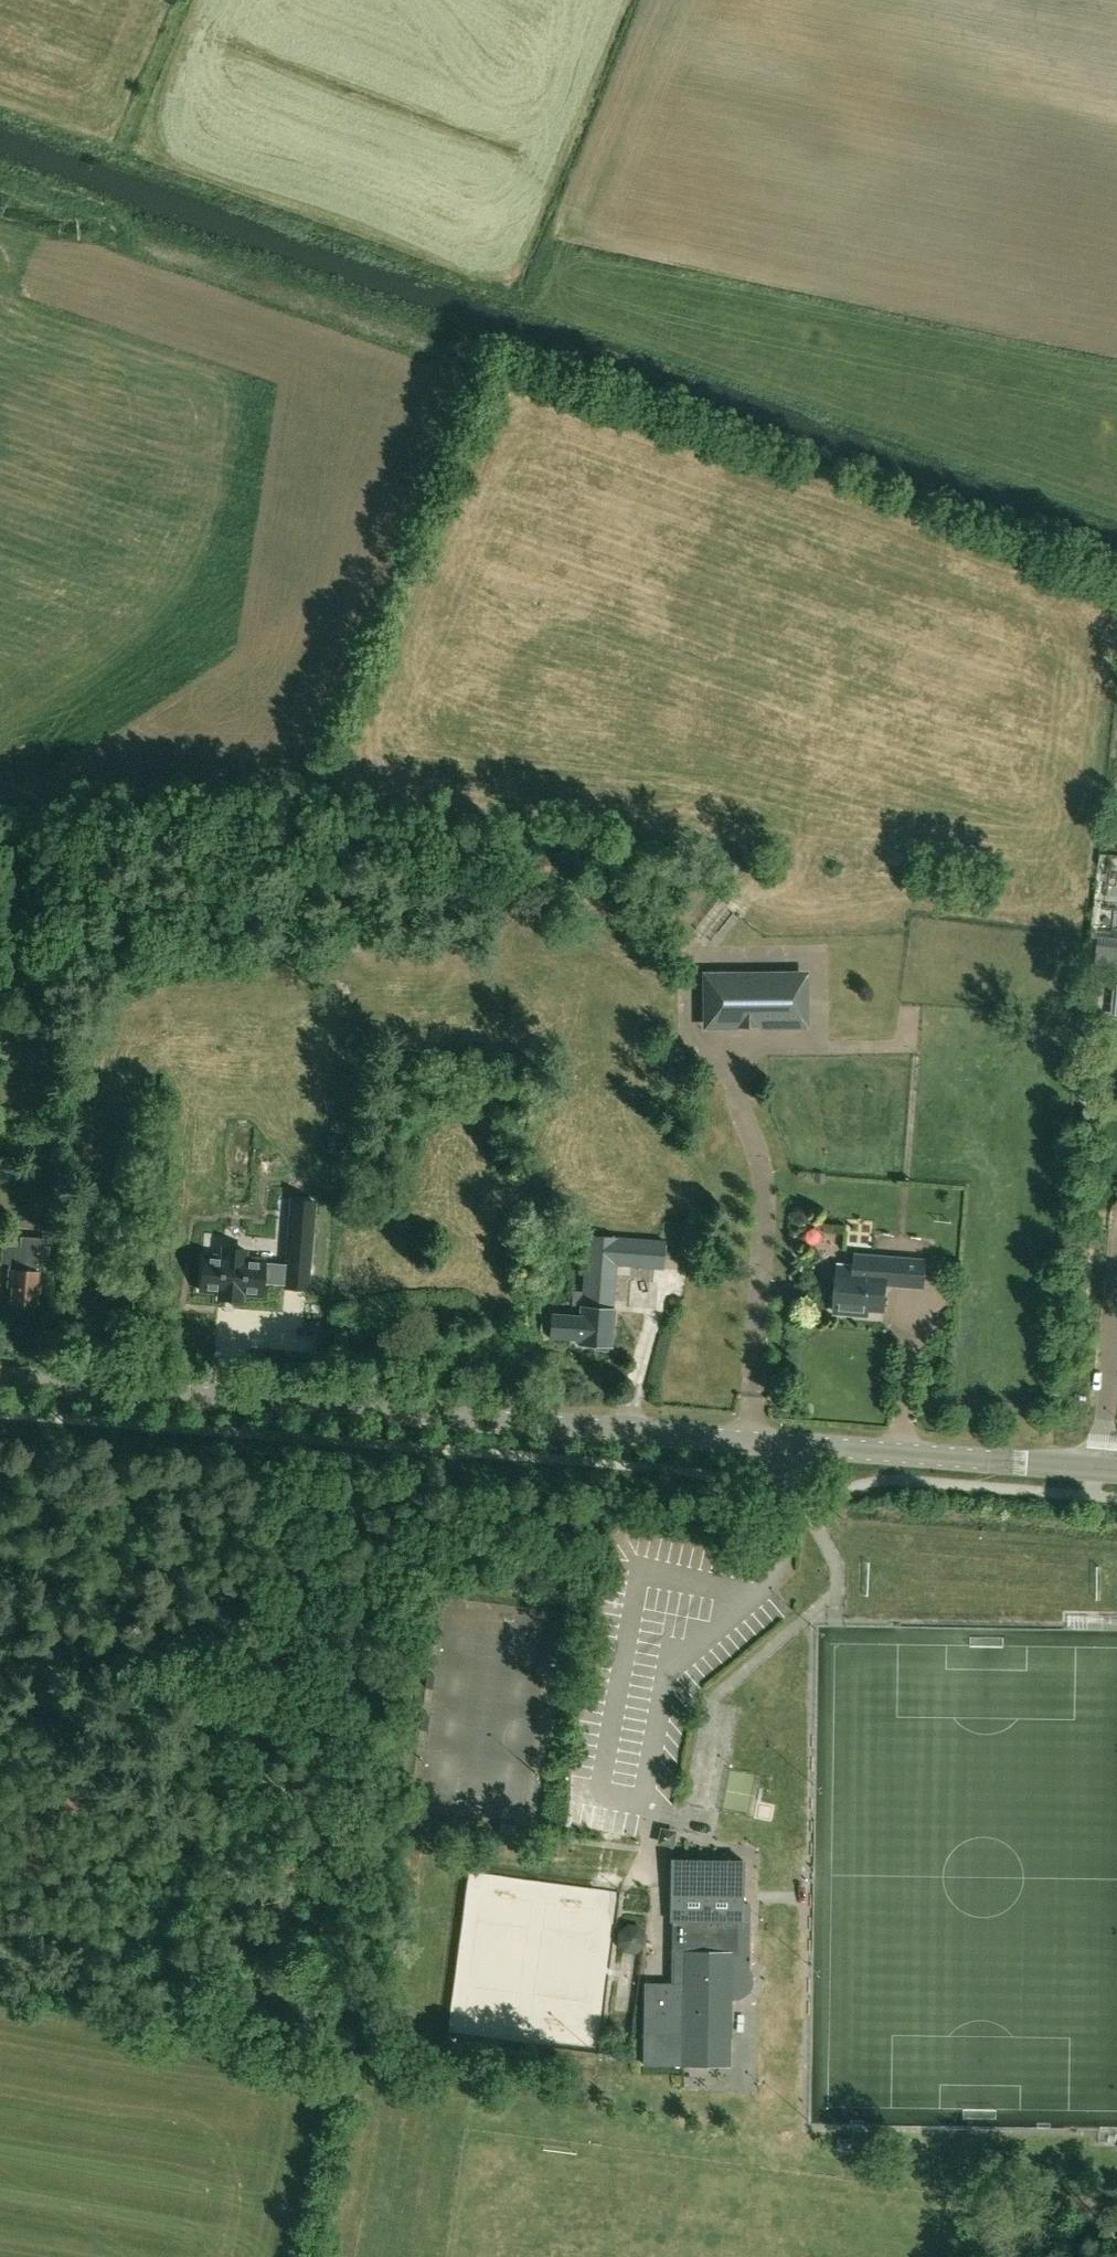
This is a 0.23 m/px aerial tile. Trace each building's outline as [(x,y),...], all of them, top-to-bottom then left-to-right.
[(705,946),(717,957),(740,932),(728,921),(705,946)] [(1096,966),(1116,968),(1116,946),(1098,945),(1096,966)] [(756,1027),(756,1025),(803,1025),(803,983),(775,983),(775,990),(707,991),(708,1025),(739,1025),(739,1027),(756,1027)] [(311,1226),(313,1203),(293,1202),(291,1224),(311,1226)] [(39,1270),(41,1259),(49,1260),(50,1238),(20,1236),(19,1248),(2,1247),(0,1260),(0,1262),(9,1263),(10,1269),(10,1283),(14,1283),(14,1304),(39,1306),(39,1270)] [(551,1314),(550,1338),(580,1340),(580,1343),(594,1344),(595,1349),(607,1350),(608,1345),(612,1345),(617,1275),(630,1276),(631,1266),(664,1269),(665,1242),(664,1242),(638,1240),(587,1236),(582,1316),(551,1314)] [(201,1255),(198,1290),(218,1292),(217,1297),(240,1300),(240,1293),(261,1294),(262,1281),(285,1283),(286,1264),(263,1263),(263,1260),(243,1259),(244,1250),(222,1248),(221,1257),(201,1255)] [(839,1272),(832,1278),(838,1285),(836,1312),(870,1315),(870,1310),(886,1311),(888,1284),(925,1287),(927,1262),(857,1256),(856,1269),(839,1268),(839,1272)] [(646,1984),(645,2064),(731,2066),(732,1998),(745,1994),(750,1986),(752,1978),(752,1971),(748,1962),(748,1902),(742,1902),(742,1861),(671,1860),(670,1920),(674,1920),(673,1984),(646,1984)]
